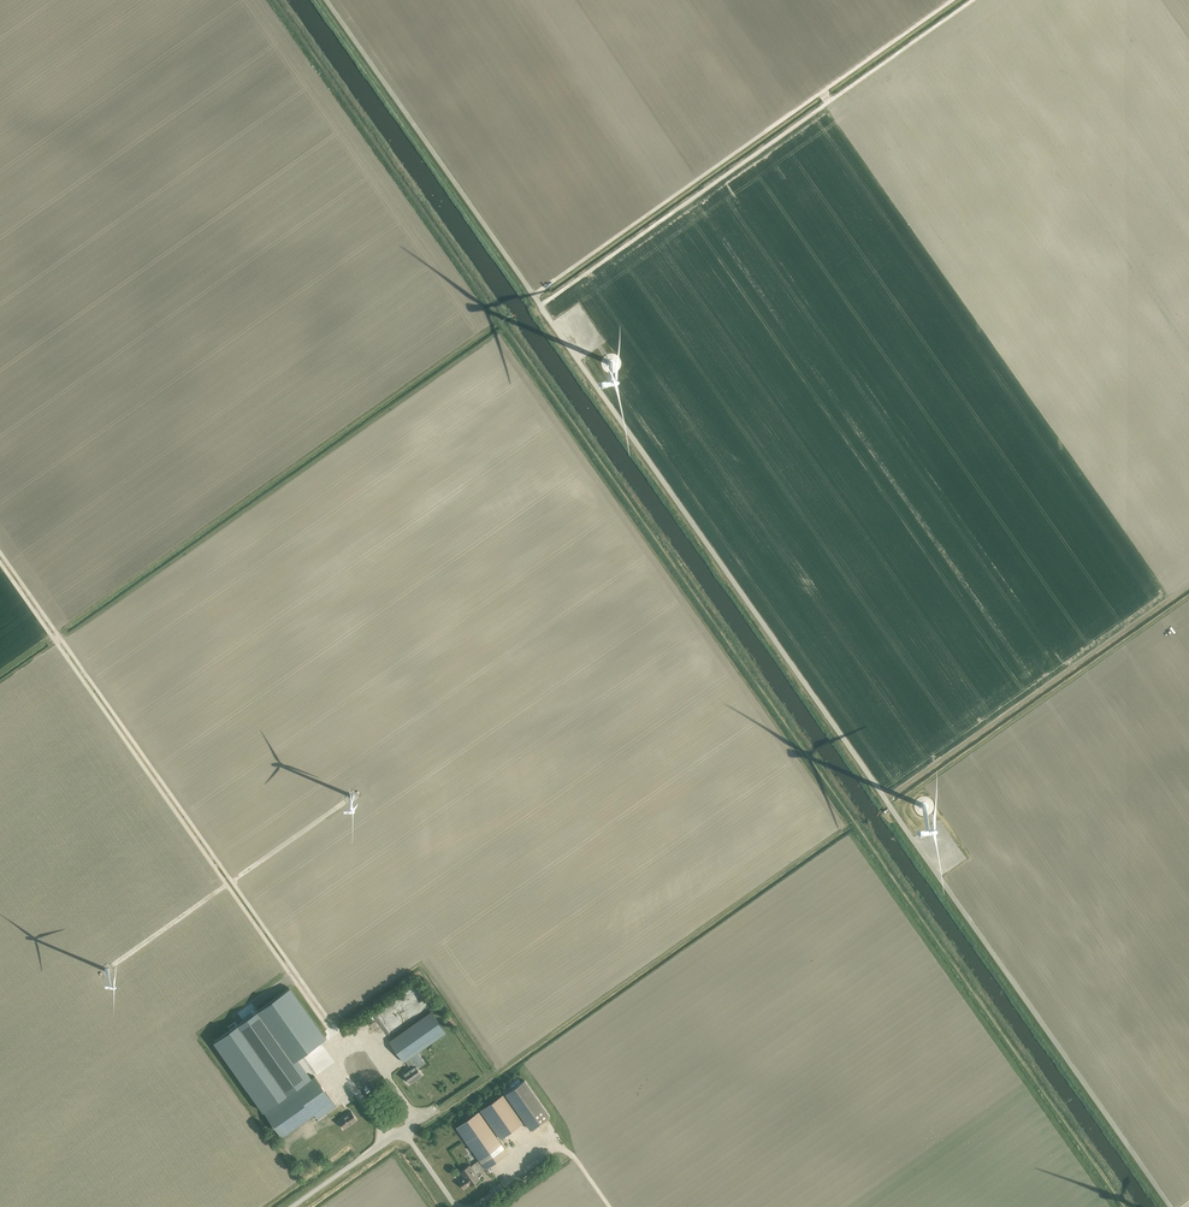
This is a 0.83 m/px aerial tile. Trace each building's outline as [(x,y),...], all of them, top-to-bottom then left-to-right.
[(326,1039),(290,989),(216,1041),(251,1092),(326,1039)] [(405,1061),(411,1057),(445,1033),(431,1012),(390,1041),(405,1061)] [(408,1071),(403,1074),(407,1079),(408,1078),(411,1083),(422,1075),(417,1068),(418,1067),(411,1057),(405,1061),(411,1069),(409,1071),(408,1071)] [(329,1110),(330,1111),(336,1107),(315,1076),(265,1111),(283,1136),(314,1114),(317,1119),(329,1110)] [(531,1129),(550,1116),(525,1080),(506,1094),(531,1129)] [(503,1096),(482,1111),(501,1138),(522,1123),(503,1096)] [(351,1111),(339,1120),(345,1128),(350,1124),(352,1122),(353,1123),(357,1120),(351,1111)] [(480,1160),(485,1167),(486,1168),(507,1153),(479,1113),(458,1128),(480,1160)] [(461,1172),(465,1177),(460,1181),(464,1188),(469,1184),(470,1185),(479,1179),(474,1173),(476,1171),(477,1172),(485,1167),(480,1160),(470,1167),(469,1166),(461,1172)]
